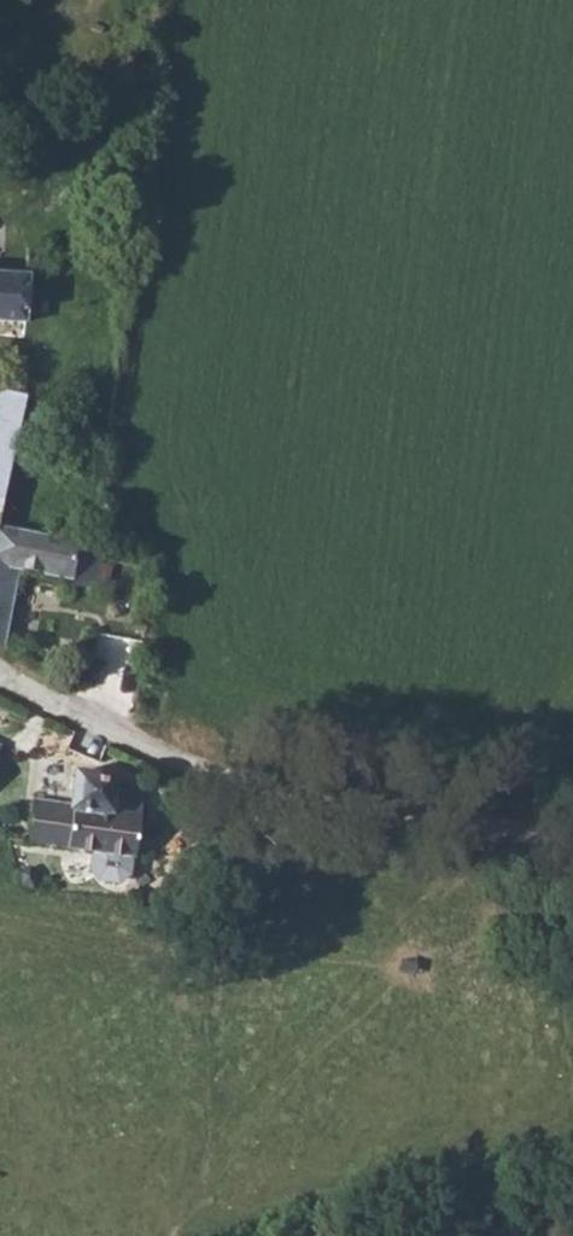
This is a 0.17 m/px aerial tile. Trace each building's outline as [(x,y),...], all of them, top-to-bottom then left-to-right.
[(24,320),(27,272),(0,270),(0,319),(24,320)] [(14,447),(24,394),(0,388),(0,444),(14,447)] [(3,499),(13,452),(14,447),(0,444),(0,498),(3,499)] [(2,645),(18,567),(73,578),(99,581),(105,546),(93,544),(0,526),(0,645),(2,645)] [(34,797),(28,840),(133,857),(143,793),(109,788),(106,809),(34,797)]
